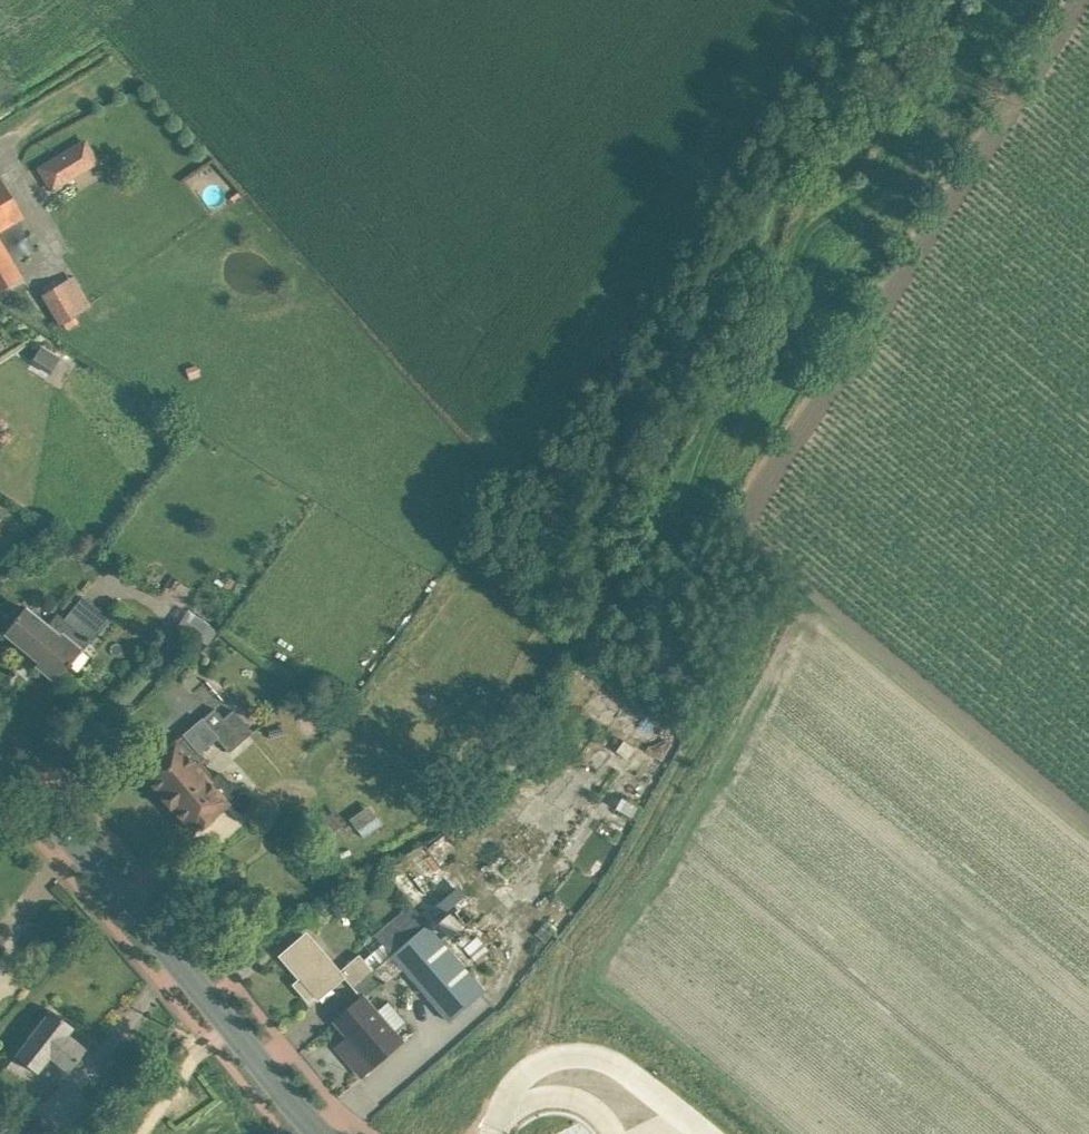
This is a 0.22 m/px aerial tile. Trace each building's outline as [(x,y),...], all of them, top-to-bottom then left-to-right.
[(36,163),(50,190),(101,163),(86,136),(36,163)] [(9,196),(0,181),(0,232),(22,219),(9,196)] [(22,279),(0,241),(0,292),(22,279)] [(59,324),(78,313),(61,282),(42,293),(59,324)] [(40,345),(32,360),(51,370),(59,354),(40,345)] [(13,619),(14,620),(4,632),(38,660),(35,664),(54,680),(66,664),(69,667),(82,651),(81,650),(88,642),(89,643),(109,618),(83,597),(64,620),(57,614),(47,626),(24,607),(17,617),(16,616),(13,619)] [(215,709),(202,721),(216,737),(229,753),(242,741),(224,719),(215,709)] [(234,710),(224,719),(242,741),(253,733),(234,710)] [(145,766),(141,770),(160,793),(158,795),(159,797),(167,790),(166,788),(199,761),(199,762),(205,757),(200,751),(205,747),(216,737),(202,721),(201,720),(184,734),(184,735),(176,742),(175,741),(156,757),(154,755),(144,764),(145,766)] [(159,797),(169,809),(172,806),(192,830),(198,825),(201,829),(211,820),(210,818),(225,805),(233,815),(248,803),(233,784),(230,787),(219,774),(209,783),(206,779),(211,775),(199,762),(199,761),(166,788),(167,790),(159,797)] [(328,838),(322,842),(331,853),(346,841),(338,830),(347,823),(336,808),(316,823),(328,838)] [(428,923),(393,954),(377,967),(389,981),(403,968),(450,1022),(488,989),(468,967),(430,922),(428,923)] [(315,996),(319,1000),(345,977),(354,987),(373,970),(360,954),(341,970),(308,931),(283,952),(300,972),(297,974),(300,978),(294,983),(309,1001),(315,996)] [(379,1009),(366,994),(336,1020),(361,1049),(349,1060),(362,1075),(404,1039),(396,1030),(406,1021),(389,1001),(379,1009)] [(15,1054),(38,1072),(49,1058),(67,1072),(85,1048),(66,1034),(72,1027),(50,1009),(36,1027),(15,1054)] [(36,1115),(16,1131),(10,1124),(0,1132),(0,1133),(52,1133),(36,1115)]
